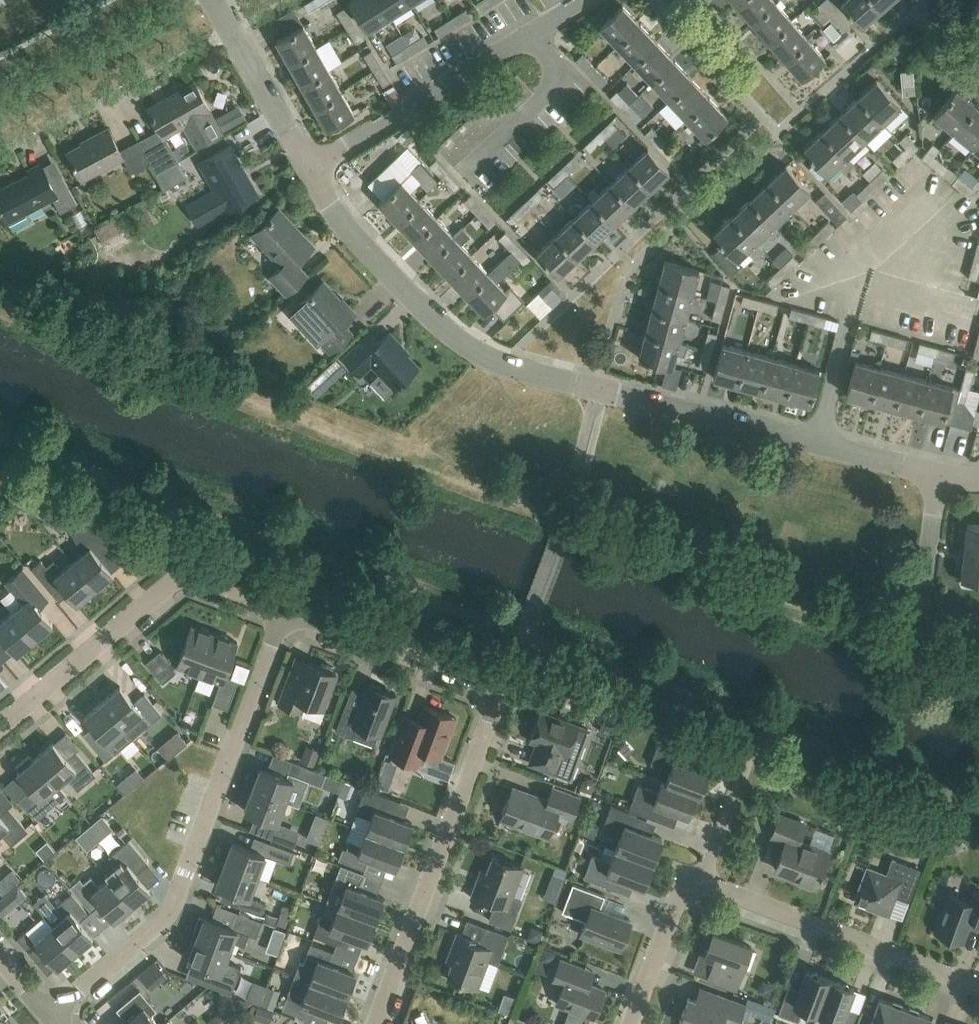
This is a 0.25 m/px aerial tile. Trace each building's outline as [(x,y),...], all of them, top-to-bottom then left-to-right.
[(379,0),(350,0),(368,29),(389,16),(379,0)] [(389,16),(410,3),(409,0),(379,0),(389,16)] [(478,3),(482,10),(498,1),(497,0),(482,0),(478,3)] [(751,21),(775,0),(774,0),(737,0),(735,2),(751,21)] [(775,0),(751,21),(768,40),(791,19),(775,0)] [(838,12),(828,0),(824,0),(811,12),(822,25),(830,17),(831,18),(838,12)] [(873,0),(843,0),(841,2),(861,25),(881,8),(873,0)] [(881,8),(890,0),(873,0),(881,8)] [(600,26),(618,45),(640,24),(622,5),(600,26)] [(346,28),(354,23),(345,8),(337,13),(346,28)] [(450,19),(455,27),(471,18),(465,9),(450,19)] [(838,12),(831,18),(843,32),(850,26),(838,12)] [(450,19),(435,28),(440,37),(455,27),(450,19)] [(768,40),(785,59),(808,38),(791,19),(768,40)] [(841,34),(831,22),(823,29),(833,40),(841,34)] [(354,23),(346,28),(356,43),(364,38),(354,23)] [(289,62),(316,47),(303,24),(276,40),(289,62)] [(618,45),(635,64),(658,42),(640,24),(618,45)] [(409,45),(413,53),(429,43),(424,36),(409,45)] [(857,36),(842,50),(852,62),(868,47),(857,36)] [(825,58),(808,38),(785,59),(802,78),(825,58)] [(675,61),(658,42),(635,64),(652,82),(675,61)] [(409,45),(393,55),(398,62),(413,53),(409,45)] [(329,69),(316,47),(289,62),(302,84),(329,69)] [(373,71),(381,66),(372,50),(364,55),(373,71)] [(595,67),(582,54),(576,60),(588,73),(595,67)] [(652,82),(670,100),(692,79),(675,61),(652,82)] [(381,66),(373,71),(383,86),(391,81),(381,66)] [(595,67),(588,73),(600,87),(607,80),(595,67)] [(329,69),(302,84),(314,106),(341,90),(329,69)] [(710,97),(692,79),(670,100),(687,119),(710,97)] [(858,97),(882,123),(901,105),(877,80),(858,97)] [(160,132),(139,143),(156,175),(179,162),(164,136),(184,125),(196,146),(220,132),(208,111),(210,110),(194,83),(147,109),(160,132)] [(403,99),(393,84),(383,92),(392,106),(403,99)] [(934,115),(954,131),(976,104),(956,88),(934,115)] [(341,90),(314,106),(327,128),(354,113),(341,90)] [(610,97),(622,110),(629,104),(617,90),(610,97)] [(710,97),(687,119),(705,137),(727,116),(710,97)] [(864,139),(882,123),(858,97),(840,114),(864,139)] [(629,104),(622,110),(635,123),(642,117),(629,104)] [(978,140),(978,107),(976,104),(954,131),(973,147),(978,140)] [(846,156),(864,139),(840,114),(822,131),(846,156)] [(611,121),(598,133),(605,140),(618,128),(611,121)] [(657,146),(664,140),(651,128),(645,134),(657,146)] [(156,175),(139,143),(138,141),(119,150),(108,129),(89,138),(90,140),(67,153),(81,180),(122,158),(130,173),(149,163),(164,189),(187,176),(179,162),(156,175)] [(816,162),(810,168),(821,180),(838,164),(846,173),(854,165),(846,156),(822,131),(804,148),(816,162)] [(605,140),(598,133),(584,145),(591,152),(605,140)] [(899,141),(905,147),(911,154),(918,147),(906,134),(899,141)] [(433,156),(416,137),(406,146),(424,165),(433,156)] [(676,154),(664,140),(657,146),(670,160),(676,154)] [(258,193),(230,144),(199,162),(227,213),(239,206),(239,204),(258,193)] [(929,163),(934,156),(940,149),(933,144),(922,158),(929,163)] [(899,166),(911,154),(905,147),(892,160),(899,166)] [(648,148),(629,166),(650,188),(669,171),(648,148)] [(574,155),(561,167),(567,174),(580,161),(574,155)] [(934,156),(929,163),(948,178),(953,171),(934,156)] [(379,202),(397,221),(419,199),(410,189),(418,181),(396,158),(370,182),(384,197),(379,202)] [(509,175),(522,169),(516,158),(504,164),(509,175)] [(442,178),(449,172),(436,159),(430,166),(442,178)] [(786,164),(768,182),(792,207),(817,184),(805,172),(799,177),(786,164)] [(40,165),(28,171),(30,174),(0,190),(0,210),(1,210),(9,225),(26,216),(25,213),(53,198),(60,212),(76,204),(61,176),(49,183),(40,165)] [(629,166),(611,183),(632,206),(650,188),(629,166)] [(554,187),(567,174),(561,167),(548,180),(554,187)] [(967,194),(978,179),(965,168),(953,183),(967,194)] [(883,169),(870,181),(876,188),(889,175),(883,169)] [(461,185),(449,172),(442,178),(455,192),(461,185)] [(967,194),(974,200),(978,193),(978,179),(967,194)] [(862,200),(876,188),(870,181),(856,194),(862,200)] [(750,199),(774,224),(792,207),(768,182),(750,199)] [(592,200),(614,223),(632,206),(611,183),(592,200)] [(525,202),(531,208),(544,196),(538,190),(525,202)] [(846,216),(825,193),(816,202),(838,224),(846,216)] [(464,202),(477,215),(483,209),(471,196),(464,202)] [(397,221),(414,239),(437,218),(419,199),(397,221)] [(732,216),(764,251),(765,251),(756,241),(765,233),(769,237),(774,237),(781,232),(774,224),(750,199),(732,216)] [(592,200),(574,218),(595,240),(614,223),(592,200)] [(518,221),(531,208),(525,202),(512,214),(518,221)] [(314,246),(279,209),(253,234),(283,266),(271,277),(287,294),(307,275),(296,263),(314,246)] [(496,222),(483,209),(477,215),(489,228),(496,222)] [(78,216),(85,230),(96,224),(89,210),(78,216)] [(756,259),(764,251),(732,216),(713,233),(737,259),(747,249),(756,259)] [(437,218),(414,239),(431,257),(454,236),(437,218)] [(577,258),(595,240),(574,218),(556,235),(577,258)] [(129,257),(124,220),(100,224),(104,251),(114,250),(116,259),(129,257)] [(829,221),(816,233),(822,240),(835,227),(829,221)] [(454,236),(431,257),(449,276),(471,254),(461,244),(470,235),(463,228),(454,236)] [(499,239),(511,251),(518,245),(506,232),(499,239)] [(822,240),(816,233),(802,246),(809,252),(822,240)] [(558,275),(577,258),(556,235),(537,253),(558,275)] [(490,275),(489,273),(466,294),(484,313),(492,305),(501,315),(507,310),(510,313),(523,300),(511,287),(506,291),(497,281),(519,260),(524,265),(530,258),(518,245),(511,251),(513,253),(490,275)] [(734,259),(722,246),(713,255),(724,268),(734,259)] [(780,267),(786,274),(799,262),(785,247),(773,260),(780,267)] [(489,273),(471,254),(449,276),(466,294),(489,273)] [(978,273),(978,261),(972,259),(968,277),(977,280),(978,273)] [(659,285),(692,294),(699,270),(665,261),(659,285)] [(786,274),(780,267),(766,280),(773,287),(786,274)] [(550,281),(540,291),(553,305),(564,295),(550,281)] [(341,301),(324,282),(300,304),(301,305),(291,314),(304,328),(314,319),(326,333),(318,340),(330,353),(352,333),(343,323),(355,313),(343,299),(341,301)] [(717,301),(725,303),(730,286),(722,284),(717,301)] [(652,309),(686,318),(692,294),(659,285),(652,309)] [(742,304),(758,308),(761,300),(744,296),(742,304)] [(761,300),(758,308),(776,313),(778,305),(761,300)] [(720,321),(725,303),(717,301),(712,319),(720,321)] [(789,317),(806,321),(809,313),(792,308),(789,317)] [(686,318),(652,309),(645,333),(679,342),(686,318)] [(826,318),(809,313),(806,321),(823,326),(826,318)] [(816,328),(807,326),(800,350),(810,352),(816,328)] [(887,343),(889,335),(872,330),(870,338),(887,343)] [(342,358),(359,376),(372,365),(394,389),(419,367),(400,346),(401,345),(390,332),(379,342),(370,333),(342,358)] [(709,332),(704,349),(713,351),(717,334),(709,332)] [(679,342),(645,333),(639,357),(673,366),(679,342)] [(907,340),(889,335),(887,343),(904,348),(907,340)] [(935,356),(937,348),(920,343),(918,352),(935,356)] [(713,378),(738,384),(747,351),(723,344),(713,378)] [(937,348),(935,356),(953,361),(955,352),(937,348)] [(713,351),(704,349),(699,367),(708,369),(713,351)] [(738,384),(762,391),(771,357),(747,351),(738,384)] [(795,364),(771,357),(762,391),(786,397),(795,364)] [(312,387),(322,398),(351,371),(340,360),(312,387)] [(871,401),(880,367),(856,361),(847,395),(871,401)] [(795,364),(786,397),(810,404),(820,370),(795,364)] [(895,408),(904,374),(880,367),(871,401),(895,408)] [(964,386),(970,387),(975,370),(966,368),(962,385),(964,386)] [(895,408),(919,414),(928,380),(904,374),(895,408)] [(957,403),(961,389),(953,387),(928,380),(919,414),(943,421),(970,428),(974,415),(965,406),(957,403)] [(72,562),(95,588),(113,573),(99,557),(111,547),(86,516),(70,530),(82,553),(72,562)] [(967,524),(964,551),(978,553),(978,525),(967,524)] [(164,533),(153,542),(163,554),(174,544),(164,533)] [(775,551),(772,560),(793,566),(796,558),(775,551)] [(964,551),(961,578),(963,578),(963,582),(965,585),(973,586),(975,583),(976,580),(978,580),(978,553),(964,551)] [(77,603),(95,588),(72,562),(62,570),(54,560),(46,566),(41,560),(32,568),(54,595),(63,587),(77,603)] [(22,603),(12,612),(35,639),(53,624),(39,607),(48,600),(22,569),(6,583),(22,603)] [(35,639),(12,612),(2,620),(0,619),(0,640),(3,637),(17,654),(35,639)] [(177,665),(200,673),(214,634),(210,632),(209,629),(202,627),(199,628),(191,625),(179,659),(173,656),(168,661),(159,651),(145,663),(162,683),(176,671),(173,668),(177,665)] [(218,635),(214,634),(200,673),(220,681),(212,704),(227,709),(238,680),(225,675),(237,642),(229,639),(228,636),(221,634),(218,635)] [(319,666),(297,658),(279,704),(300,712),(304,701),(322,708),(335,672),(332,671),(333,667),(321,663),(319,666)] [(250,683),(255,667),(241,663),(235,678),(250,683)] [(380,687),(373,684),(370,686),(368,685),(358,711),(344,706),(335,731),(351,737),(356,725),(379,733),(394,695),(381,690),(380,687)] [(120,686),(102,701),(133,738),(146,727),(161,714),(144,694),(134,703),(120,686)] [(105,761),(120,749),(133,738),(102,701),(84,716),(98,733),(88,741),(105,761)] [(456,718),(424,706),(418,720),(403,715),(389,755),(419,766),(424,751),(441,757),(456,718)] [(578,726),(541,712),(530,740),(537,743),(530,763),(554,772),(562,752),(568,754),(578,726)] [(79,715),(70,719),(79,736),(88,732),(79,715)] [(303,728),(321,735),(326,723),(307,717),(303,728)] [(189,731),(170,746),(177,755),(196,740),(189,731)] [(662,780),(662,781),(700,795),(708,773),(681,762),(686,749),(660,739),(651,764),(670,771),(666,781),(662,780)] [(53,743),(35,758),(58,785),(68,776),(76,786),(93,772),(76,751),(67,759),(53,743)] [(312,747),(309,762),(320,765),(323,750),(312,747)] [(21,769),(17,773),(31,789),(19,799),(36,820),(53,805),(47,793),(58,785),(35,758),(34,758),(30,753),(17,764),(21,769)] [(260,767),(252,789),(285,801),(293,780),(285,777),(286,773),(320,785),(324,774),(277,756),(271,772),(260,767)] [(131,795),(149,780),(141,770),(123,786),(131,795)] [(381,776),(377,787),(389,791),(393,780),(381,776)] [(700,796),(700,795),(662,781),(658,792),(639,784),(629,809),(656,819),(660,806),(688,816),(696,794),(700,796)] [(579,797),(552,787),(548,800),(513,787),(501,819),(548,837),(557,813),(572,818),(579,797)] [(366,832),(403,846),(412,823),(386,813),(391,798),(365,788),(351,826),(366,832)] [(285,801),(252,789),(244,810),(277,823),(285,801)] [(615,849),(653,863),(662,838),(633,827),(637,816),(611,806),(602,829),(620,836),(615,849)] [(0,833),(11,846),(28,831),(8,808),(0,815),(0,833)] [(805,824),(779,814),(771,837),(785,842),(775,868),(798,877),(797,880),(816,887),(822,870),(821,869),(828,852),(798,841),(805,824)] [(298,831),(277,824),(272,840),(292,848),(298,831)] [(395,868),(403,846),(366,832),(351,826),(366,832),(361,845),(350,840),(346,849),(342,848),(338,859),(364,869),(369,858),(395,868)] [(119,869),(109,878),(132,905),(150,890),(136,874),(148,863),(129,840),(109,857),(119,869)] [(224,864),(257,876),(265,855),(289,864),(294,852),(264,840),(259,853),(232,842),(224,864)] [(653,863),(615,849),(611,861),(592,855),(584,877),(610,887),(614,876),(644,887),(653,863)] [(522,868),(493,857),(483,883),(477,881),(471,897),(487,904),(489,900),(496,903),(489,920),(511,928),(521,900),(512,897),(522,868)] [(920,869),(892,859),(886,875),(867,868),(858,893),(863,905),(888,914),(898,889),(911,894),(920,869)] [(249,897),(257,876),(224,864),(216,885),(242,895),(238,906),(261,915),(265,903),(249,897)] [(338,906),(375,920),(383,898),(357,888),(363,873),(341,865),(331,889),(343,893),(338,906)] [(553,875),(550,883),(561,887),(564,879),(553,875)] [(132,905),(109,878),(99,887),(91,877),(83,883),(79,879),(69,888),(95,919),(105,910),(114,920),(132,905)] [(605,896),(573,884),(562,912),(586,921),(580,934),(620,949),(631,921),(600,909),(605,896)] [(935,932),(963,942),(972,918),(978,921),(978,893),(973,891),(968,901),(949,894),(947,898),(937,895),(933,906),(943,909),(935,932)] [(63,917),(52,925),(75,952),(93,937),(79,921),(88,913),(71,893),(54,907),(63,917)] [(22,895),(2,913),(11,922),(30,904),(22,895)] [(375,920),(338,906),(333,919),(321,915),(314,936),(336,944),(340,933),(366,943),(375,920)] [(196,939),(229,951),(233,940),(245,944),(249,935),(256,938),(262,922),(236,912),(230,928),(204,918),(196,939)] [(75,952),(52,925),(42,934),(34,924),(17,938),(34,958),(43,951),(57,967),(75,952)] [(508,936),(486,928),(480,945),(473,942),(474,939),(458,933),(451,949),(457,952),(447,977),(477,989),(487,960),(497,964),(508,936)] [(279,929),(274,945),(284,948),(289,933),(279,929)] [(752,947),(713,932),(704,955),(714,959),(707,978),(736,989),(752,947)] [(225,962),(229,951),(196,939),(188,960),(214,970),(210,982),(232,990),(241,967),(225,962)] [(299,963),(295,976),(347,995),(355,973),(329,963),(334,952),(311,943),(303,964),(299,963)] [(585,968),(561,959),(552,982),(563,986),(556,1004),(594,1018),(604,990),(580,981),(585,968)] [(818,1013),(830,979),(807,971),(798,995),(787,990),(778,1014),(798,1021),(803,1008),(818,1013)] [(295,976),(282,1009),(304,1018),(302,1022),(308,1023),(326,1023),(329,1014),(338,1018),(347,995),(295,976)] [(818,1013),(832,1019),(830,1023),(852,1023),(855,1016),(845,1012),(854,988),(830,979),(818,1013)] [(258,983),(254,998),(267,1002),(271,987),(258,983)] [(152,1017),(152,1013),(157,1010),(140,990),(121,1005),(128,1014),(126,1015),(125,1020),(127,1021),(124,1023),(158,1023),(152,1017)] [(717,995),(712,1006),(688,997),(679,1023),(683,1023),(721,1023),(723,1023),(738,1023),(745,1005),(717,995)] [(905,1008),(880,998),(872,1019),(861,1015),(857,1023),(899,1023),(905,1008)] [(748,999),(743,1011),(759,1017),(758,1021),(767,1023),(769,1023),(775,1008),(748,999)] [(899,1023),(927,1023),(930,1017),(905,1008),(899,1023)]
